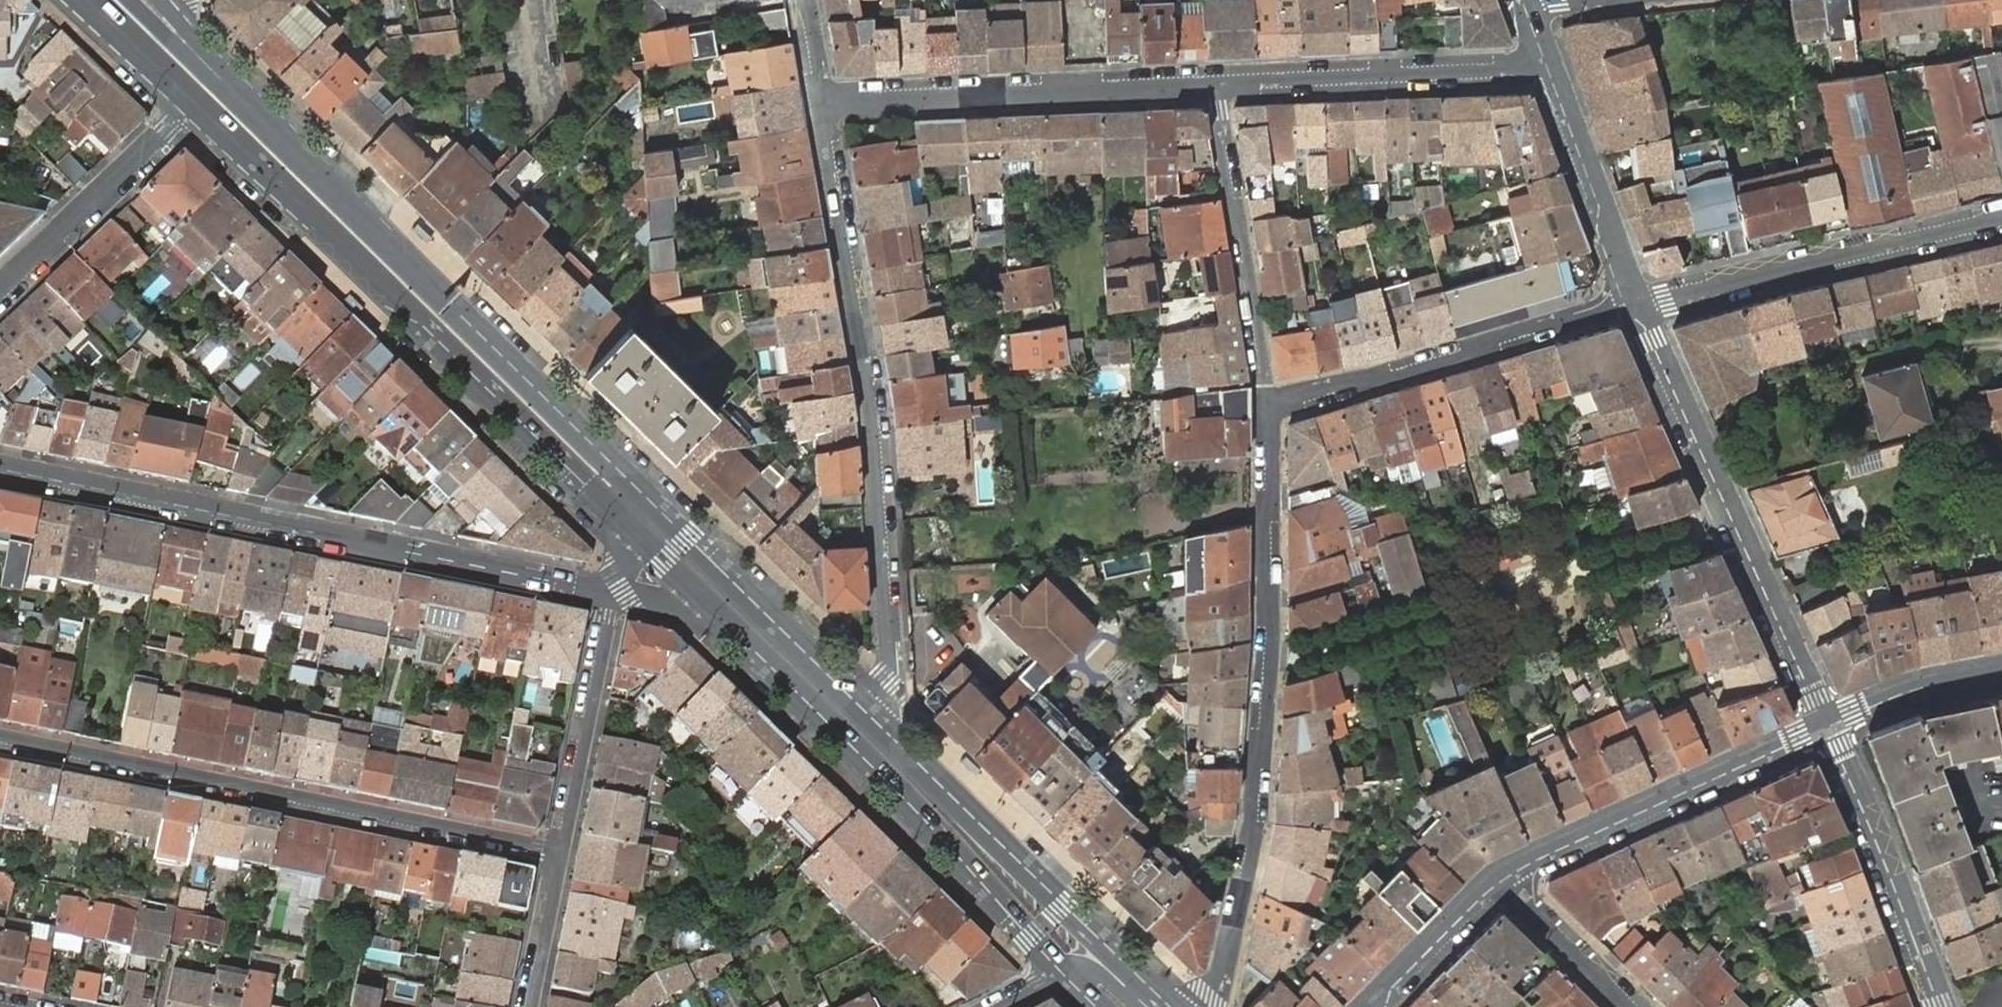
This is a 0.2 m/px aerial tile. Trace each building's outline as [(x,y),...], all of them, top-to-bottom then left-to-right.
[(26,0),(0,0),(0,61),(7,61),(5,18),(36,16),(38,12),(26,0)] [(252,45),(297,0),(217,0),(215,10),(252,45)] [(280,73),(327,26),(303,2),(301,3),(299,0),(297,0),(252,45),(280,73)] [(358,9),(363,7),(360,0),(352,0),(358,9)] [(371,4),(375,26),(385,24),(384,16),(381,0),(375,2),(371,4)] [(381,0),(384,16),(395,14),(393,0),(381,0)] [(646,32),(666,28),(663,6),(701,0),(641,0),(646,32)] [(828,20),(854,19),(852,5),(858,5),(857,0),(824,0),(828,20)] [(1140,4),(1139,4),(1135,4),(1135,12),(1128,12),(1119,13),(1119,9),(1115,8),(1114,0),(1106,0),(1108,53),(1142,51),(1140,12),(1140,4)] [(1202,1),(1203,12),(1206,58),(1255,56),(1253,0),(1202,0),(1202,1)] [(1255,56),(1278,55),(1276,0),(1253,0),(1255,56)] [(1278,55),(1301,54),(1298,0),(1276,0),(1278,55)] [(1345,0),(1298,0),(1301,54),(1348,52),(1345,0)] [(1348,52),(1378,50),(1376,19),(1375,0),(1345,0),(1348,52)] [(1376,19),(1396,18),(1401,18),(1401,11),(1401,0),(1375,0),(1376,19)] [(1495,0),(1428,0),(1430,4),(1450,4),(1461,4),(1461,10),(1462,16),(1500,14),(1495,0)] [(1795,37),(1825,33),(1822,0),(1790,0),(1795,37)] [(1825,33),(1828,54),(1840,52),(1840,56),(1852,54),(1850,37),(1846,0),(1822,0),(1825,33)] [(1880,33),(1880,32),(1877,0),(1846,0),(1850,37),(1880,33)] [(1944,23),(1942,0),(1877,0),(1880,32),(1944,23)] [(1993,51),(1990,21),(1987,0),(1942,0),(1944,23),(1981,19),(1985,53),(1993,51)] [(1990,21),(2001,19),(2001,0),(1987,0),(1990,21)] [(1195,13),(1173,14),(1174,60),(1206,58),(1203,12),(1202,1),(1195,1),(1195,13)] [(1060,2),(1020,4),(1023,67),(1063,65),(1060,2)] [(1173,14),(1172,3),(1140,4),(1140,12),(1142,51),(1142,61),(1174,60),(1173,14)] [(1023,67),(1020,4),(1009,4),(1009,6),(985,7),(986,17),(988,68),(1023,67)] [(956,7),(956,18),(958,70),(988,68),(986,17),(985,7),(985,6),(956,7)] [(785,8),(757,13),(760,30),(788,25),(785,8)] [(909,15),(895,16),(896,27),(897,72),(927,71),(925,20),(926,9),(919,9),(919,21),(909,22),(909,15)] [(1511,43),(1500,14),(1462,16),(1461,16),(1463,46),(1510,45),(1511,43)] [(1446,47),(1463,46),(1461,16),(1445,16),(1446,47)] [(455,17),(419,22),(421,33),(457,28),(455,17)] [(1595,121),(1664,103),(1636,17),(1575,24),(1562,28),(1571,47),(1595,121)] [(958,70),(956,18),(926,20),(925,20),(927,71),(958,70)] [(1376,19),(1378,50),(1397,50),(1396,18),(1376,19)] [(854,19),(828,20),(837,75),(876,73),(874,28),(873,19),(854,19)] [(280,73),(302,94),(340,54),(327,42),(341,28),(334,22),(327,26),(280,73)] [(387,37),(401,35),(403,35),(402,24),(385,26),(387,37)] [(634,62),(635,69),(718,54),(713,29),(686,34),(685,25),(666,28),(646,32),(643,32),(648,60),(634,62)] [(897,72),(896,27),(874,28),(876,73),(897,72)] [(421,33),(411,34),(415,54),(461,48),(457,28),(421,33)] [(75,49),(59,33),(23,71),(26,77),(32,82),(29,86),(34,92),(75,49)] [(388,44),(389,52),(390,52),(402,41),(401,35),(387,37),(388,44)] [(711,87),(713,96),(738,92),(798,82),(791,43),(727,53),(731,84),(711,87)] [(302,94),(325,117),(374,68),(389,52),(388,44),(381,51),(377,47),(359,66),(351,58),(356,54),(348,46),(345,49),(340,54),(302,94)] [(110,83),(75,49),(34,92),(7,120),(25,138),(51,111),(67,127),(110,83)] [(1947,52),(1948,59),(1966,56),(1965,49),(1947,52)] [(1816,81),(1850,228),(2001,193),(2001,59),(2000,50),(1993,51),(1985,53),(1966,56),(1948,59),(1920,64),(1940,146),(1927,149),(1926,144),(1899,151),(1881,71),(1855,75),(1831,79),(1816,81)] [(621,51),(616,56),(621,61),(626,56),(621,51)] [(565,62),(570,102),(584,87),(580,60),(565,62)] [(451,90),(465,84),(465,78),(462,61),(446,64),(451,90)] [(325,117),(360,152),(391,121),(398,114),(413,108),(402,97),(393,106),(376,88),(385,80),(374,68),(325,117)] [(465,84),(468,99),(506,91),(505,88),(503,71),(465,78),(465,84)] [(26,77),(23,82),(29,86),(32,82),(26,77)] [(806,126),(798,82),(738,92),(740,109),(736,110),(736,114),(741,113),(745,136),(806,126)] [(145,118),(110,83),(67,127),(61,133),(74,146),(88,130),(101,144),(105,139),(113,149),(145,118)] [(1524,119),(1517,94),(1486,96),(1501,162),(1506,186),(1515,183),(1526,180),(1518,145),(1519,144),(1523,119),(1524,119)] [(1529,94),(1517,94),(1524,119),(1523,119),(1519,144),(1518,145),(1526,180),(1559,171),(1531,95),(1529,94)] [(1501,162),(1486,96),(1439,98),(1442,161),(1442,164),(1501,162)] [(1442,161),(1439,98),(1408,99),(1411,154),(1424,153),(1425,161),(1442,161)] [(1411,154),(1408,99),(1383,100),(1386,150),(1387,168),(1393,168),(1392,161),(1404,161),(1404,171),(1412,171),(1411,154)] [(1386,150),(1383,100),(1353,102),(1357,146),(1357,152),(1376,151),(1378,180),(1387,179),(1387,170),(1387,168),(1386,150)] [(1357,146),(1353,102),(1323,103),(1326,148),(1327,180),(1326,180),(1327,185),(1348,182),(1346,147),(1357,146)] [(1326,148),(1323,103),(1294,104),(1296,155),(1309,154),(1311,186),(1327,185),(1326,180),(1327,180),(1326,148)] [(1595,121),(1605,151),(1612,148),(1630,145),(1634,144),(1668,136),(1669,148),(1682,145),(1680,134),(1671,136),(1666,103),(1664,103),(1595,121)] [(1296,155),(1294,104),(1265,106),(1270,159),(1296,158),(1296,155)] [(1270,159),(1265,106),(1235,107),(1234,108),(1245,173),(1270,170),(1270,159)] [(1178,170),(1214,166),(1205,109),(1204,108),(1174,110),(1178,170)] [(1179,195),(1178,170),(1174,110),(1144,111),(1146,170),(1147,199),(1157,199),(1156,195),(1156,187),(1173,186),(1173,195),(1179,195)] [(1146,170),(1144,111),(1099,113),(1102,170),(1102,172),(1112,172),(1111,157),(1137,156),(1137,171),(1146,170)] [(1102,170),(1099,113),(1043,115),(1046,170),(1052,170),(1052,159),(1085,158),(1085,170),(1102,170)] [(1046,170),(1043,115),(999,118),(1001,159),(1036,157),(1036,171),(1046,170)] [(1002,187),(1001,170),(1001,159),(999,118),(966,119),(969,172),(991,172),(992,188),(1002,187)] [(960,173),(969,172),(966,119),(916,121),(920,151),(924,174),(941,174),(940,163),(959,162),(960,173)] [(360,152),(404,195),(453,143),(445,135),(427,136),(423,133),(417,132),(413,134),(408,138),(391,121),(360,152)] [(814,172),(806,126),(745,136),(729,139),(731,150),(740,149),(744,172),(717,176),(719,187),(762,180),(762,181),(814,172)] [(1639,175),(1672,169),(1669,148),(1668,136),(1634,144),(1630,145),(1612,148),(1613,154),(1631,150),(1635,149),(1639,175)] [(897,141),(898,154),(920,151),(918,138),(897,141)] [(900,178),(916,176),(924,174),(920,151),(898,154),(896,140),(850,148),(856,186),(900,178)] [(404,195),(441,231),(516,156),(515,144),(494,165),(488,172),(465,150),(456,141),(453,143),(404,195)] [(713,141),(704,143),(706,154),(707,164),(716,162),(713,141)] [(471,143),(465,150),(488,172),(494,165),(471,143)] [(704,143),(644,153),(645,172),(646,197),(676,193),(672,160),(706,154),(704,143)] [(466,256),(523,198),(507,183),(533,157),(524,148),(516,156),(441,231),(466,256)] [(1821,161),(1797,167),(1809,219),(1843,212),(1829,153),(1820,155),(1821,161)] [(217,188),(183,154),(140,195),(169,224),(161,232),(155,238),(162,245),(217,188)] [(68,155),(54,168),(73,187),(87,174),(68,155)] [(1112,172),(1137,171),(1137,156),(1111,157),(1112,172)] [(1052,170),(1085,170),(1085,158),(1052,159),(1052,170)] [(1686,197),(1692,230),(1695,229),(1730,222),(1731,226),(1725,228),(1731,256),(1748,252),(1743,235),(1740,220),(1730,182),(1725,158),(1672,169),(1675,199),(1685,197),(1686,197)] [(941,174),(960,173),(959,162),(940,163),(941,174)] [(1797,167),(1765,174),(1777,227),(1809,219),(1797,167)] [(1002,187),(1004,206),(1010,205),(1009,184),(1014,184),(1013,169),(1001,170),(1002,187)] [(1559,171),(1526,180),(1515,183),(1522,213),(1546,206),(1570,200),(1559,171)] [(621,196),(646,221),(648,219),(646,197),(645,172),(621,196)] [(774,223),(821,216),(816,190),(814,172),(762,181),(762,180),(762,181),(765,198),(757,198),(761,225),(774,223)] [(991,172),(969,172),(970,189),(992,188),(991,172)] [(918,196),(926,195),(924,174),(916,176),(918,196)] [(1777,227),(1765,174),(1730,182),(1740,220),(1743,235),(1777,227)] [(909,223),(900,178),(856,186),(864,231),(909,223)] [(1617,190),(1626,217),(1639,212),(1637,207),(1649,204),(1672,200),(1668,179),(1643,185),(1641,181),(1617,190)] [(1156,195),(1173,195),(1173,186),(1156,187),(1156,195)] [(253,223),(217,188),(162,245),(170,251),(172,249),(196,270),(192,275),(198,280),(208,270),(253,223)] [(13,209),(43,216),(57,203),(17,190),(13,209)] [(1422,209),(1443,203),(1443,190),(1413,192),(1413,202),(1414,211),(1422,209)] [(676,193),(646,197),(648,219),(649,241),(671,238),(679,237),(677,193),(676,193)] [(169,224),(140,195),(131,202),(161,232),(169,224)] [(948,217),(971,213),(970,195),(927,202),(929,220),(948,217)] [(1641,250),(1673,242),(1672,234),(1692,230),(1686,197),(1685,197),(1675,199),(1672,200),(1649,204),(1637,207),(1639,212),(1626,217),(1627,217),(1628,217),(1641,250)] [(537,233),(547,222),(523,198),(466,256),(491,280),(537,233)] [(987,199),(988,224),(1003,224),(1002,199),(987,199)] [(1176,257),(1200,254),(1227,250),(1219,199),(1168,206),(1176,257)] [(1273,200),(1249,202),(1252,220),(1275,217),(1273,200)] [(1588,249),(1570,200),(1546,206),(1522,213),(1507,216),(1520,266),(1516,267),(1517,272),(1562,259),(1588,249)] [(1394,217),(1414,211),(1413,202),(1389,203),(1390,218),(1394,217)] [(1446,209),(1445,202),(1443,203),(1422,209),(1429,238),(1441,236),(1453,232),(1446,209)] [(43,216),(13,209),(0,207),(0,257),(43,216)] [(111,222),(131,242),(145,226),(126,208),(111,222)] [(1104,245),(1105,269),(1150,261),(1149,238),(1148,238),(1148,233),(1147,209),(1142,209),(1142,226),(1139,226),(1141,240),(1104,245)] [(971,213),(948,217),(950,251),(973,247),(971,213)] [(1314,221),(1332,218),(1331,213),(1308,218),(1308,222),(1314,221)] [(1304,223),(1308,222),(1308,218),(1300,219),(1298,219),(1291,218),(1287,215),(1275,217),(1252,220),(1258,251),(1297,244),(1304,243),(1307,242),(1304,223)] [(827,246),(821,216),(774,223),(776,242),(768,244),(770,255),(827,246)] [(646,244),(649,241),(648,219),(646,221),(634,233),(646,244)] [(1308,222),(1304,223),(1307,242),(1317,241),(1314,221),(1308,222)] [(1383,231),(1380,221),(1364,225),(1367,236),(1383,231)] [(111,293),(113,295),(120,289),(111,279),(134,257),(141,266),(148,260),(131,242),(111,222),(74,257),(111,293)] [(922,259),(916,222),(909,223),(864,231),(870,267),(919,259),(922,259)] [(286,255),(253,223),(208,270),(230,293),(246,279),(255,286),(286,255)] [(1367,236),(1364,225),(1355,227),(1336,231),(1340,246),(1368,241),(1367,236)] [(1340,246),(1336,231),(1335,232),(1336,237),(1317,241),(1319,250),(1340,246)] [(562,257),(537,233),(491,280),(516,305),(562,257)] [(992,236),(993,244),(1003,242),(1003,243),(1006,243),(1005,235),(992,236)] [(1441,236),(1429,238),(1435,263),(1447,260),(1441,236)] [(650,263),(651,273),(676,269),(671,238),(649,241),(650,263)] [(1683,267),(1673,242),(1641,250),(1648,271),(1655,274),(1683,267)] [(1304,243),(1297,244),(1301,269),(1309,268),(1304,243)] [(1981,312),(2001,308),(2001,243),(1970,251),(1978,294),(1981,312)] [(1297,244),(1258,251),(1262,277),(1268,276),(1271,292),(1304,286),(1301,269),(1297,244)] [(765,256),(770,285),(771,285),(778,283),(832,276),(827,246),(770,255),(765,256)] [(1443,294),(1451,323),(1554,292),(1590,286),(1597,273),(1588,249),(1562,259),(1517,272),(1443,294)] [(1196,296),(1234,291),(1230,267),(1227,250),(1200,254),(1202,271),(1192,273),(1196,296)] [(569,251),(562,257),(516,305),(541,329),(588,280),(594,275),(569,251)] [(1978,294),(1970,251),(1941,258),(1949,301),(1978,294)] [(318,287),(286,255),(255,286),(240,302),(235,308),(243,316),(248,309),(273,333),(318,287)] [(82,323),(111,293),(74,257),(45,284),(82,323)] [(1917,308),(1919,316),(1950,308),(1949,301),(1941,258),(1907,266),(1917,308)] [(919,259),(870,267),(875,295),(923,286),(919,259)] [(1123,308),(1157,303),(1151,261),(1150,261),(1105,269),(1107,311),(1108,311),(1123,308)] [(1052,298),(1047,266),(1008,273),(999,274),(1004,303),(1008,302),(1008,306),(1052,298)] [(1873,320),(1874,324),(1882,322),(1881,316),(1917,308),(1907,266),(1863,276),(1873,320)] [(651,273),(653,302),(680,298),(676,269),(651,273)] [(1418,280),(1410,282),(1425,343),(1454,334),(1451,323),(1443,294),(1438,275),(1432,276),(1435,286),(1420,290),(1418,280)] [(837,305),(832,276),(778,283),(781,306),(774,307),(776,315),(837,305)] [(1268,276),(1262,277),(1265,298),(1283,295),(1286,309),(1307,305),(1304,286),(1271,292),(1268,276)] [(1836,329),(1837,335),(1842,333),(1840,327),(1873,320),(1863,276),(1825,285),(1836,329)] [(240,302),(255,286),(246,279),(230,293),(240,302)] [(541,329),(563,351),(607,307),(611,303),(588,280),(541,329)] [(1425,343),(1410,282),(1380,289),(1384,304),(1396,351),(1425,343)] [(781,306),(778,283),(771,285),(774,307),(781,306)] [(85,326),(82,323),(45,284),(15,312),(51,349),(56,355),(85,326)] [(1825,285),(1786,294),(1799,337),(1836,329),(1825,285)] [(923,287),(923,286),(875,295),(880,324),(941,314),(939,301),(928,303),(924,286),(923,287)] [(350,318),(318,287),(273,333),(268,338),(300,369),(302,366),(350,318)] [(1168,332),(1238,320),(1234,291),(1196,296),(1157,303),(1158,309),(1171,307),(1173,325),(1168,325),(1168,332)] [(1786,294),(1740,308),(1760,366),(1767,364),(1765,358),(1794,349),(1796,356),(1804,354),(1799,337),(1786,294)] [(1330,303),(1331,307),(1342,365),(1367,359),(1355,311),(1352,298),(1330,303)] [(1330,303),(1329,301),(1307,305),(1308,311),(1331,307),(1330,303)] [(1355,311),(1367,359),(1372,358),(1396,351),(1384,304),(1355,311)] [(777,333),(752,337),(754,347),(779,343),(779,344),(788,343),(841,335),(837,305),(776,315),(774,315),(777,333)] [(563,351),(585,373),(631,326),(641,315),(634,309),(622,321),(607,307),(563,351)] [(1331,307),(1308,311),(1311,329),(1318,370),(1342,365),(1331,307)] [(1108,311),(1108,324),(1124,322),(1123,308),(1108,311)] [(1691,369),(1707,405),(1747,388),(1737,366),(1752,362),(1754,368),(1760,366),(1740,308),(1674,327),(1673,329),(1691,369)] [(15,312),(0,326),(0,342),(29,371),(32,373),(42,383),(50,390),(53,387),(34,366),(51,349),(15,312)] [(946,344),(941,314),(880,324),(881,329),(885,354),(928,347),(946,344)] [(374,341),(350,318),(302,366),(327,389),(374,341)] [(1164,358),(1243,348),(1238,320),(1168,332),(1158,333),(1159,339),(1161,339),(1164,358)] [(1067,341),(1065,324),(1007,335),(1009,342),(1015,340),(1017,369),(1070,364),(1070,361),(1067,341)] [(585,373),(672,458),(717,411),(631,326),(585,373)] [(1577,389),(1636,371),(1617,328),(1615,327),(1555,345),(1568,391),(1573,391),(1577,389)] [(1278,328),(1271,329),(1271,335),(1278,378),(1318,370),(1311,329),(1278,334),(1278,328)] [(146,347),(162,355),(165,346),(151,332),(141,345),(146,347)] [(847,363),(841,335),(788,343),(793,372),(847,363)] [(1108,341),(1108,364),(1129,362),(1129,338),(1108,341)] [(1082,339),(1067,341),(1070,361),(1085,358),(1082,339)] [(396,363),(374,341),(327,389),(320,397),(309,408),(332,430),(339,422),(396,363)] [(1095,364),(1108,364),(1108,341),(1094,342),(1095,364)] [(0,342),(0,392),(3,395),(29,371),(0,342)] [(136,354),(146,347),(141,345),(132,351),(136,354)] [(1568,391),(1555,345),(1521,355),(1534,402),(1542,399),(1543,399),(1554,396),(1568,391)] [(158,371),(187,380),(187,379),(190,370),(165,346),(162,355),(158,371)] [(928,347),(885,354),(890,379),(932,375),(928,347)] [(1222,384),(1248,380),(1243,348),(1164,358),(1167,389),(1218,383),(1222,384)] [(1794,349),(1765,358),(1767,364),(1796,356),(1794,349)] [(132,351),(119,361),(132,370),(136,354),(132,351)] [(1538,417),(1534,402),(1521,355),(1497,362),(1515,421),(1515,424),(1538,417)] [(1515,421),(1497,362),(1469,370),(1483,420),(1484,421),(1487,429),(1515,421)] [(1921,389),(1914,362),(1862,376),(1868,397),(1868,400),(1864,402),(1866,412),(1872,411),(1872,413),(1878,436),(1930,422),(1923,395),(1929,393),(1928,387),(1921,389)] [(419,386),(396,363),(339,422),(363,445),(370,437),(419,386)] [(775,376),(759,378),(761,390),(779,387),(779,392),(765,394),(766,403),(791,400),(851,391),(847,363),(793,372),(789,373),(789,374),(775,377),(775,376)] [(1017,369),(1018,380),(1071,375),(1070,365),(1070,364),(1017,369)] [(327,389),(302,366),(300,369),(295,373),(320,397),(327,389)] [(202,390),(203,383),(190,370),(187,379),(187,380),(185,386),(202,390)] [(1483,420),(1469,370),(1440,379),(1460,447),(1471,444),(1470,439),(1466,427),(1484,421),(1483,420)] [(1648,396),(1636,371),(1577,389),(1587,414),(1590,413),(1648,396)] [(38,392),(42,383),(32,373),(27,381),(38,392)] [(969,418),(982,416),(981,405),(968,407),(968,406),(943,409),(940,375),(932,375),(890,379),(895,411),(896,424),(962,418),(969,418)] [(1441,455),(1460,449),(1460,447),(1440,379),(1419,385),(1441,455)] [(61,402),(50,390),(42,383),(38,392),(40,393),(39,399),(47,406),(44,416),(34,414),(24,449),(45,454),(61,402)] [(1165,458),(1248,452),(1248,385),(1221,390),(1221,391),(1186,393),(1161,399),(1165,458)] [(1441,456),(1441,455),(1419,385),(1396,392),(1415,454),(1417,463),(1421,462),(1441,456)] [(447,413),(419,386),(370,437),(397,463),(402,458),(447,413)] [(1980,393),(1986,416),(1994,414),(1995,418),(2001,416),(2001,387),(1980,393)] [(817,450),(858,444),(856,418),(851,391),(791,400),(795,419),(802,418),(804,430),(797,431),(798,439),(816,433),(817,450)] [(3,395),(0,392),(0,406),(2,407),(0,409),(0,443),(11,407),(12,404),(3,395)] [(1415,454),(1396,392),(1368,401),(1386,463),(1415,454)] [(233,413),(214,393),(210,405),(193,462),(233,473),(238,453),(225,448),(233,413)] [(93,405),(88,403),(71,459),(104,465),(119,411),(122,403),(122,401),(97,396),(93,405)] [(1659,421),(1648,396),(1590,413),(1596,427),(1580,431),(1584,443),(1659,421)] [(88,403),(64,397),(61,402),(45,454),(71,459),(88,403)] [(193,462),(210,405),(192,400),(184,431),(143,422),(129,471),(187,482),(193,462)] [(1371,467),(1386,463),(1368,401),(1341,408),(1357,462),(1359,465),(1365,463),(1364,458),(1368,457),(1371,467)] [(144,419),(147,409),(122,403),(119,411),(144,419)] [(672,458),(689,474),(714,446),(719,446),(733,445),(756,443),(750,433),(744,437),(722,406),(717,411),(672,458)] [(11,407),(0,443),(0,444),(24,449),(34,414),(11,407)] [(1357,462),(1341,408),(1313,417),(1330,470),(1332,477),(1334,483),(1334,484),(1346,489),(1340,467),(1357,462)] [(119,411),(104,465),(129,471),(143,422),(144,419),(119,411)] [(475,441),(447,413),(402,458),(421,476),(431,467),(441,477),(475,441)] [(1330,470),(1313,417),(1288,424),(1289,484),(1330,470)] [(795,419),(797,431),(804,430),(802,418),(795,419)] [(896,424),(899,475),(934,473),(948,472),(948,471),(959,470),(956,425),(962,425),(962,418),(896,424)] [(1484,421),(1466,427),(1470,439),(1488,433),(1487,429),(1484,421)] [(1515,424),(1515,421),(1487,429),(1488,433),(1489,438),(1517,430),(1515,424)] [(1602,493),(1604,500),(1622,495),(1683,477),(1659,421),(1584,443),(1578,445),(1583,462),(1602,456),(1603,459),(1615,455),(1624,487),(1602,493)] [(228,491),(247,494),(265,460),(245,455),(253,430),(246,423),(245,424),(238,453),(233,473),(228,491)] [(1930,457),(1925,436),(1917,438),(1922,460),(1930,457)] [(1922,460),(1917,438),(1822,464),(1824,471),(1846,465),(1849,476),(1905,460),(1907,467),(1921,464),(1920,461),(1922,460)] [(492,457),(475,441),(441,477),(436,482),(453,498),(492,457)] [(818,492),(861,489),(858,444),(817,450),(815,450),(818,485),(818,492)] [(747,473),(754,465),(733,445),(719,446),(747,473)] [(689,474),(724,509),(760,471),(754,465),(747,473),(719,446),(714,446),(689,474)] [(1460,449),(1441,455),(1441,456),(1443,463),(1463,457),(1460,449)] [(1417,463),(1420,473),(1444,465),(1443,463),(1441,456),(1421,462),(1417,463)] [(514,479),(492,457),(453,498),(443,508),(434,517),(420,531),(439,535),(441,530),(441,526),(435,525),(452,508),(469,526),(477,517),(514,479)] [(724,509),(742,527),(783,483),(791,475),(795,470),(790,466),(788,467),(776,457),(760,471),(724,509)] [(436,482),(441,477),(431,467),(421,476),(432,486),(436,482)] [(1499,470),(1508,500),(1534,492),(1528,471),(1507,477),(1505,468),(1499,470)] [(1809,474),(1806,468),(1785,474),(1774,477),(1744,486),(1746,492),(1809,474)] [(934,473),(899,475),(899,478),(900,481),(934,478),(934,473)] [(267,499),(303,506),(327,482),(290,474),(266,499),(267,499)] [(1840,539),(1809,474),(1746,492),(1776,557),(1840,539)] [(783,483),(787,487),(792,481),(795,479),(791,475),(783,483)] [(1622,495),(1632,526),(1697,507),(1683,477),(1622,495)] [(539,503),(514,479),(477,517),(497,536),(488,545),(498,547),(539,503)] [(345,515),(394,525),(413,506),(405,499),(400,503),(379,481),(345,515)] [(787,487),(783,492),(797,505),(808,495),(792,481),(787,487)] [(443,508),(453,498),(436,482),(432,486),(426,492),(443,508)] [(742,527),(760,544),(797,505),(783,492),(787,487),(783,483),(742,527)] [(819,500),(818,492),(818,485),(808,495),(797,505),(760,544),(825,607),(822,549),(822,548),(795,523),(819,500)] [(1377,541),(1408,531),(1402,515),(1389,519),(1391,525),(1375,531),(1373,524),(1349,531),(1344,515),(1332,496),(1330,497),(1326,486),(1311,491),(1309,489),(1288,496),(1288,568),(1354,548),(1377,541)] [(862,505),(861,489),(818,492),(819,500),(819,508),(862,505)] [(25,573),(38,503),(0,496),(0,545),(7,547),(0,588),(0,592),(22,595),(25,573)] [(997,501),(997,511),(1011,510),(1010,497),(999,498),(997,501)] [(394,525),(420,531),(434,517),(418,500),(413,506),(394,525)] [(25,573),(59,580),(72,510),(38,503),(25,573)] [(589,553),(539,503),(498,547),(586,565),(589,553)] [(59,580),(90,586),(104,517),(72,510),(59,580)] [(90,586),(148,597),(151,582),(162,529),(104,517),(90,586)] [(1187,594),(1249,579),(1248,523),(1186,536),(1187,585),(1174,585),(1174,597),(1187,594)] [(203,537),(162,529),(151,582),(192,591),(203,537)] [(1388,578),(1395,599),(1425,591),(1419,571),(1409,537),(1408,533),(1408,531),(1377,541),(1354,548),(1357,558),(1379,550),(1388,578)] [(188,608),(216,614),(230,543),(203,537),(192,591),(188,608)] [(230,543),(216,614),(236,618),(239,607),(251,547),(230,543)] [(290,555),(251,547),(239,607),(268,612),(265,619),(277,621),(290,555)] [(868,605),(864,547),(822,549),(825,607),(868,605)] [(1358,559),(1357,558),(1354,548),(1288,568),(1289,593),(1349,575),(1346,563),(1358,559)] [(1732,583),(1718,552),(1656,571),(1664,597),(1667,597),(1669,603),(1732,583)] [(301,626),(314,560),(290,555),(277,621),(301,626)] [(324,633),(338,565),(314,560),(301,626),(300,627),(324,633)] [(1379,581),(1388,578),(1383,562),(1374,565),(1379,581)] [(353,653),(370,571),(338,565),(324,633),(322,646),(353,653)] [(1902,588),(1905,602),(1916,662),(1949,656),(1937,592),(1935,582),(1932,570),(1900,577),(1902,588)] [(1998,570),(1967,577),(1981,650),(2001,646),(2001,592),(2000,580),(1998,570)] [(382,663),(385,649),(399,577),(370,571),(353,653),(365,655),(364,660),(382,663)] [(1967,577),(1967,576),(1935,582),(1937,592),(1949,656),(1981,650),(1967,577)] [(421,629),(430,583),(399,577),(385,649),(415,655),(421,629)] [(1157,601),(1161,618),(1185,614),(1249,603),(1249,579),(1187,594),(1174,597),(1157,601)] [(1034,691),(1036,689),(1095,630),(1045,580),(1029,596),(1021,604),(1010,593),(991,612),(1038,659),(1021,677),(1034,691)] [(1357,601),(1360,609),(1380,604),(1373,581),(1353,588),(1357,601)] [(1846,581),(1797,604),(1801,613),(1841,595),(1853,589),(1846,581)] [(477,661),(478,656),(490,596),(430,583),(421,629),(461,639),(458,655),(452,654),(449,670),(456,671),(459,665),(462,665),(463,657),(477,661)] [(1747,615),(1732,583),(1669,603),(1681,636),(1683,635),(1699,630),(1747,615)] [(1029,596),(1018,585),(1010,593),(1021,604),(1029,596)] [(1618,619),(1604,587),(1598,588),(1612,620),(1618,619)] [(1864,604),(1853,589),(1841,595),(1847,608),(1864,604)] [(1289,607),(1289,631),(1360,609),(1357,601),(1343,605),(1339,592),(1289,607)] [(1847,608),(1841,595),(1801,613),(1815,643),(1835,688),(1840,690),(1877,676),(1868,628),(1856,633),(1853,625),(1851,626),(1847,608)] [(490,596),(478,656),(523,665),(536,605),(490,596)] [(1864,610),(1864,604),(1847,608),(1851,626),(1853,625),(1866,619),(1868,628),(1877,676),(1904,665),(1916,662),(1905,602),(1864,610)] [(1248,610),(1249,603),(1185,614),(1186,620),(1189,639),(1178,641),(1177,641),(1179,653),(1180,653),(1182,652),(1184,652),(1249,640),(1248,610)] [(536,605),(523,665),(521,676),(535,679),(537,667),(558,672),(555,684),(570,687),(583,615),(536,605)] [(1112,613),(1102,623),(1114,634),(1122,632),(1112,613)] [(57,633),(57,630),(60,620),(29,614),(26,626),(57,633)] [(1764,652),(1747,615),(1699,630),(1683,635),(1686,644),(1702,639),(1709,664),(1711,669),(1718,666),(1764,652)] [(1618,619),(1612,620),(1621,640),(1633,636),(1627,616),(1618,619)] [(57,630),(80,635),(82,625),(60,620),(57,630)] [(1175,622),(1178,641),(1189,639),(1186,620),(1175,622)] [(645,649),(649,628),(623,622),(609,693),(624,695),(625,691),(626,683),(639,685),(640,675),(641,673),(644,674),(650,669),(652,652),(645,649)] [(685,648),(669,632),(649,628),(645,649),(652,652),(650,669),(644,674),(657,677),(685,648)] [(25,636),(0,630),(0,645),(21,650),(25,636)] [(1434,671),(1448,667),(1438,636),(1424,641),(1434,671)] [(1624,646),(1627,653),(1635,650),(1638,649),(1633,636),(1621,640),(1624,646)] [(1699,667),(1709,664),(1702,639),(1686,644),(1694,668),(1699,667)] [(1182,652),(1180,653),(1178,665),(1191,665),(1190,681),(1246,674),(1249,642),(1249,640),(1184,652),(1182,652)] [(164,652),(188,657),(190,647),(166,642),(164,652)] [(1102,670),(1114,681),(1135,660),(1128,644),(1102,670)] [(1627,653),(1624,646),(1594,656),(1598,665),(1629,656),(1627,653)] [(237,666),(239,657),(190,647),(188,657),(237,666)] [(714,676),(685,648),(657,677),(638,697),(667,725),(673,719),(714,676)] [(1638,649),(1635,650),(1627,653),(1629,656),(1636,672),(1647,669),(1640,649),(1638,649)] [(268,663),(292,668),(295,657),(270,652),(268,663)] [(1778,684),(1764,652),(1718,666),(1725,689),(1711,694),(1716,703),(1778,684)] [(292,668),(317,673),(319,659),(295,654),(295,657),(292,668)] [(6,722),(36,728),(51,662),(20,655),(16,673),(6,722)] [(234,683),(260,688),(265,663),(239,657),(237,666),(234,683)] [(475,668),(477,661),(463,657),(462,665),(475,668)] [(1356,661),(1285,683),(1283,716),(1346,697),(1344,692),(1340,693),(1337,684),(1361,677),(1356,661)] [(61,733),(67,703),(74,667),(51,662),(36,728),(61,733)] [(933,714),(973,754),(1013,713),(1034,691),(1021,677),(999,699),(961,662),(926,698),(925,699),(926,700),(937,711),(933,714)] [(1456,673),(1462,693),(1490,684),(1483,664),(1456,673)] [(1444,704),(1458,699),(1448,667),(1434,671),(1425,673),(1436,707),(1444,704)] [(6,722),(16,673),(0,670),(0,721),(6,722)] [(1178,701),(1244,706),(1246,674),(1190,681),(1182,682),(1181,695),(1179,695),(1178,701)] [(733,695),(714,676),(673,719),(693,738),(733,695)] [(1510,705),(1535,697),(1528,677),(1503,685),(1510,705)] [(624,695),(639,685),(626,683),(625,691),(624,695)] [(1158,702),(1168,691),(1162,685),(1159,683),(1149,693),(1158,702)] [(1793,715),(1778,684),(1716,703),(1734,742),(1793,715)] [(145,746),(156,690),(130,686),(118,745),(134,748),(135,743),(145,746)] [(973,754),(1009,789),(1071,725),(1036,689),(1034,691),(1013,713),(973,754)] [(144,751),(170,756),(179,703),(161,699),(162,691),(156,690),(145,746),(144,751)] [(1684,706),(1706,755),(1734,742),(1716,703),(1711,694),(1706,696),(1704,692),(1682,702),(1683,703),(1684,706)] [(218,766),(230,705),(230,704),(181,694),(179,703),(170,756),(218,766)] [(753,714),(733,695),(693,738),(714,756),(753,714)] [(1349,706),(1346,697),(1283,716),(1281,754),(1326,740),(1343,735),(1336,711),(1349,706)] [(1989,700),(1990,706),(2000,748),(2001,754),(2001,697),(1989,700)] [(1492,764),(1462,699),(1458,699),(1444,704),(1457,733),(1459,732),(1476,771),(1424,795),(1437,807),(1487,855),(1489,854),(1524,838),(1497,777),(1492,764)] [(1964,848),(1931,764),(1943,760),(1993,750),(2000,748),(1990,706),(1989,700),(1913,715),(1860,736),(1911,867),(1964,848)] [(1186,750),(1186,766),(1197,767),(1239,767),(1244,706),(1178,701),(1185,707),(1185,714),(1199,714),(1198,751),(1186,750)] [(61,733),(78,736),(85,706),(67,703),(61,733)] [(1656,715),(1681,766),(1706,755),(1684,706),(1683,703),(1656,715)] [(244,771),(254,717),(255,710),(230,705),(218,766),(244,771)] [(461,739),(467,708),(451,705),(445,736),(461,739)] [(1622,717),(1624,721),(1651,709),(1649,705),(1622,717)] [(1624,721),(1652,779),(1681,766),(1656,715),(1653,709),(1651,709),(1624,721)] [(514,710),(511,724),(530,729),(534,729),(537,715),(514,710)] [(1588,724),(1593,735),(1620,794),(1652,779),(1624,721),(1622,717),(1619,710),(1588,724)] [(422,731),(431,733),(434,721),(403,714),(401,728),(422,731)] [(789,749),(753,714),(714,756),(710,759),(746,793),(789,749)] [(1185,720),(1186,750),(1198,751),(1199,714),(1185,714),(1185,720)] [(269,776),(296,781),(308,720),(295,716),(293,725),(279,722),(269,776)] [(269,776),(279,722),(254,717),(244,771),(269,776)] [(296,781),(326,788),(339,724),(308,717),(308,720),(296,781)] [(326,788),(357,793),(362,765),(369,730),(339,724),(326,788)] [(530,729),(511,724),(502,770),(491,821),(539,830),(543,826),(554,768),(524,762),(530,729)] [(1572,745),(1563,748),(1590,808),(1620,794),(1593,735),(1588,724),(1567,732),(1572,745)] [(1009,789),(1041,820),(1090,771),(1104,756),(1071,725),(1009,789)] [(457,761),(461,739),(445,736),(442,736),(440,749),(419,746),(422,731),(401,728),(392,771),(386,800),(446,812),(457,761)] [(1558,737),(1558,735),(1528,748),(1529,750),(1534,760),(1558,816),(1568,812),(1570,817),(1590,808),(1563,748),(1558,737)] [(649,777),(655,749),(600,736),(594,766),(649,777)] [(1326,740),(1281,754),(1278,789),(1276,790),(1275,791),(1338,784),(1326,740)] [(1178,742),(1173,746),(1181,755),(1185,751),(1178,742)] [(134,748),(144,751),(145,746),(135,743),(134,748)] [(818,778),(789,749),(746,793),(775,821),(778,819),(818,778)] [(1534,760),(1497,777),(1524,838),(1561,821),(1558,816),(1534,760)] [(502,770),(457,761),(446,812),(491,821),(502,770)] [(1813,761),(1750,790),(1766,826),(1830,797),(1813,761)] [(10,764),(0,762),(0,813),(10,764)] [(24,831),(36,769),(10,764),(0,813),(0,815),(0,825),(24,831)] [(357,793),(386,800),(392,771),(362,765),(357,793)] [(649,777),(594,766),(589,792),(642,803),(662,806),(666,785),(658,780),(649,777)] [(1346,783),(1363,782),(1362,766),(1344,768),(1346,783)] [(1205,798),(1237,798),(1239,767),(1197,767),(1197,799),(1205,799),(1205,798)] [(36,769),(24,831),(31,832),(31,825),(42,827),(41,834),(48,836),(60,774),(36,769)] [(1041,820),(1064,843),(1113,793),(1107,787),(1100,794),(1088,782),(1095,775),(1090,771),(1041,820)] [(679,792),(689,781),(680,772),(668,785),(679,792)] [(60,774),(48,836),(53,837),(55,826),(80,832),(78,842),(85,843),(87,835),(88,827),(98,782),(60,774)] [(1100,794),(1107,787),(1095,775),(1088,782),(1100,794)] [(854,813),(818,778),(778,819),(784,824),(791,817),(816,841),(810,849),(814,853),(854,813)] [(116,833),(123,835),(132,789),(98,782),(88,827),(116,833)] [(1339,784),(1338,784),(1275,791),(1276,822),(1330,829),(1346,830),(1346,820),(1330,818),(1330,798),(1339,796),(1339,784)] [(147,850),(155,851),(166,795),(132,789),(123,835),(149,841),(147,850)] [(1750,790),(1718,804),(1744,859),(1747,865),(1771,856),(1783,851),(1795,847),(1845,829),(1831,799),(1830,797),(1766,826),(1750,790)] [(642,803),(589,792),(580,835),(646,848),(672,853),(674,841),(636,833),(642,803)] [(1064,843),(1086,865),(1136,816),(1129,810),(1123,816),(1111,805),(1118,798),(1113,793),(1064,843)] [(155,851),(153,858),(188,865),(190,852),(201,803),(166,795),(155,851)] [(1123,816),(1129,810),(1118,798),(1111,805),(1123,816)] [(1185,810),(1188,826),(1201,818),(1205,817),(1236,818),(1237,798),(1205,798),(1205,799),(1206,806),(1185,810)] [(214,855),(225,807),(201,803),(190,852),(213,857),(214,855)] [(1718,804),(1682,821),(1707,874),(1707,875),(1714,872),(1710,863),(1733,852),(1737,861),(1744,859),(1718,804)] [(238,869),(240,862),(250,813),(225,807),(214,855),(231,859),(229,868),(238,869)] [(1438,819),(1417,840),(1422,844),(1461,882),(1487,855),(1437,807),(1432,813),(1438,819)] [(1558,816),(1561,821),(1570,817),(1568,812),(1558,816)] [(270,869),(280,819),(250,813),(240,862),(270,869)] [(896,854),(854,813),(814,853),(802,864),(838,900),(834,906),(839,911),(896,854)] [(1086,865),(1111,888),(1147,851),(1135,839),(1147,827),(1136,816),(1086,865)] [(1205,834),(1232,834),(1236,819),(1236,818),(1205,817),(1205,834)] [(317,901),(332,830),(280,819),(270,869),(270,871),(304,878),(300,898),(317,902),(317,901)] [(1707,874),(1682,821),(1655,833),(1679,887),(1685,884),(1683,880),(1697,873),(1700,878),(1707,874)] [(1330,829),(1276,822),(1269,853),(1319,877),(1330,829)] [(31,832),(41,834),(42,827),(31,825),(31,832)] [(53,837),(78,842),(80,832),(55,826),(53,837)] [(114,840),(116,833),(88,827),(87,835),(114,840)] [(332,830),(317,901),(332,905),(334,889),(329,888),(332,882),(365,889),(364,896),(373,898),(375,891),(384,840),(332,830)] [(1653,900),(1680,888),(1679,887),(1655,833),(1627,846),(1653,900)] [(580,835),(571,882),(602,887),(642,895),(643,887),(638,886),(646,848),(580,835)] [(412,846),(384,840),(375,891),(393,895),(391,903),(399,905),(412,846)] [(1988,889),(1997,886),(1982,842),(1964,848),(1911,867),(1929,913),(1981,892),(1988,889)] [(1399,867),(1438,905),(1461,882),(1422,844),(1417,849),(1399,867)] [(1111,888),(1146,923),(1189,880),(1154,845),(1151,847),(1147,851),(1111,888)] [(435,851),(412,846),(399,905),(399,908),(424,913),(425,905),(435,851)] [(1651,909),(1656,906),(1653,900),(1627,846),(1599,858),(1622,906),(1629,921),(1631,923),(1636,920),(1632,911),(1648,903),(1651,909)] [(1861,871),(1851,846),(1808,862),(1817,887),(1861,871)] [(1747,865),(1766,906),(1775,903),(1793,896),(1800,893),(1805,892),(1802,887),(1801,882),(1797,872),(1782,878),(1773,860),(1784,857),(1785,859),(1798,854),(1795,847),(1783,851),(1771,856),(1747,865)] [(452,897),(461,856),(435,851),(425,905),(429,905),(430,899),(451,902),(452,897)] [(1269,853),(1261,892),(1310,914),(1313,907),(1312,907),(1325,879),(1319,877),(1269,853)] [(936,894),(896,854),(839,911),(844,916),(849,912),(873,935),(869,941),(874,946),(878,944),(892,936),(936,894)] [(487,905),(481,936),(519,944),(526,912),(493,905),(502,864),(461,856),(452,897),(466,900),(487,905)] [(1622,906),(1599,858),(1549,881),(1548,889),(1590,931),(1605,915),(1622,906)] [(797,870),(834,906),(838,900),(802,864),(797,870)] [(1370,868),(1362,876),(1379,892),(1416,928),(1438,905),(1399,867),(1385,881),(1370,868)] [(1800,918),(1802,924),(1810,921),(1871,899),(1861,871),(1817,887),(1810,890),(1805,892),(1800,893),(1808,915),(1800,918)] [(10,899),(13,882),(4,873),(0,872),(0,897),(10,899)] [(1685,884),(1700,878),(1697,873),(1683,880),(1685,884)] [(1146,923),(1169,946),(1218,898),(1210,888),(1203,895),(1189,880),(1146,923)] [(571,882),(568,895),(599,901),(602,887),(571,882)] [(116,897),(127,899),(129,888),(113,885),(111,895),(116,897)] [(84,937),(93,892),(76,888),(73,903),(61,899),(53,939),(51,945),(81,952),(84,937)] [(1995,912),(1997,918),(1999,917),(1988,889),(1981,892),(1990,914),(1995,912)] [(180,906),(203,911),(206,894),(183,890),(180,906)] [(375,891),(373,898),(373,900),(391,903),(393,895),(375,891)] [(84,937),(107,942),(116,897),(111,895),(93,892),(84,937)] [(1255,920),(1308,947),(1313,941),(1305,937),(1308,923),(1315,926),(1317,918),(1310,914),(1261,892),(1255,920)] [(1364,916),(1397,948),(1416,928),(1379,892),(1374,897),(1383,906),(1373,916),(1364,908),(1360,912),(1364,916)] [(1929,913),(1940,941),(1997,918),(1995,912),(1990,914),(1981,892),(1929,913)] [(964,921),(936,894),(892,936),(878,944),(896,962),(902,956),(916,970),(920,968),(964,921)] [(557,954),(610,965),(622,906),(599,901),(568,895),(557,954)] [(1793,896),(1775,903),(1778,911),(1796,904),(1793,896)] [(132,948),(139,911),(141,902),(127,899),(116,897),(107,942),(132,948)] [(451,902),(450,909),(463,913),(466,900),(452,897),(451,902)] [(1218,898),(1169,946),(1195,970),(1204,967),(1219,897),(1218,898)] [(1374,897),(1364,908),(1373,916),(1383,906),(1374,897)] [(1810,921),(1822,952),(1882,929),(1871,899),(1810,921)] [(139,911),(175,918),(176,909),(141,902),(139,911)] [(1632,911),(1636,918),(1657,908),(1656,906),(1651,909),(1648,903),(1632,911)] [(1626,916),(1622,906),(1605,915),(1590,931),(1596,936),(1609,922),(1626,916)] [(1696,917),(1691,908),(1668,929),(1652,944),(1647,939),(1623,963),(1646,985),(1684,945),(1676,938),(1696,917)] [(176,909),(175,918),(171,936),(218,946),(224,923),(211,920),(210,916),(176,909)] [(175,918),(139,911),(132,948),(120,1006),(138,1006),(145,980),(139,955),(167,962),(171,936),(175,918)] [(844,916),(869,941),(873,935),(849,912),(844,916)] [(1540,951),(1501,913),(1469,944),(1508,984),(1540,951)] [(1345,935),(1377,967),(1397,948),(1364,916),(1345,935)] [(1954,974),(2001,954),(2001,916),(1999,917),(1997,918),(1940,941),(1954,974)] [(1300,954),(1308,947),(1255,920),(1245,964),(1247,966),(1249,964),(1269,982),(1267,984),(1268,985),(1269,986),(1286,969),(1286,970),(1297,958),(1296,958),(1300,954)] [(1018,974),(964,921),(920,968),(940,988),(943,984),(961,1004),(1018,974)] [(1320,954),(1357,988),(1377,967),(1345,935),(1332,922),(1330,923),(1325,929),(1336,939),(1320,954)] [(0,953),(0,986),(17,990),(28,934),(5,929),(0,953)] [(1612,952),(1623,963),(1647,939),(1636,929),(1612,952)] [(1882,929),(1822,952),(1815,955),(1818,962),(1824,960),(1834,984),(1895,962),(1882,929)] [(481,936),(466,933),(465,941),(472,944),(469,958),(465,957),(461,975),(510,985),(519,944),(481,936)] [(35,935),(28,934),(17,990),(41,994),(44,981),(51,945),(34,942),(35,935)] [(53,939),(35,935),(34,942),(51,945),(53,939)] [(365,938),(364,947),(389,952),(391,943),(365,938)] [(1697,958),(1684,945),(1646,985),(1667,1006),(1716,954),(1722,948),(1716,942),(1712,946),(1710,943),(1697,958)] [(391,943),(389,952),(398,955),(400,944),(391,943)] [(1484,1006),(1504,1006),(1518,993),(1508,984),(1469,944),(1445,969),(1484,1006)] [(439,962),(441,952),(417,947),(415,958),(439,962)] [(548,999),(588,1006),(593,973),(611,976),(613,966),(610,965),(557,954),(548,998),(548,999)] [(732,960),(728,954),(683,966),(690,979),(732,960)] [(1311,964),(1300,954),(1296,958),(1297,958),(1307,969),(1311,964)] [(1320,954),(1318,957),(1311,964),(1307,969),(1313,975),(1342,1003),(1357,988),(1320,954)] [(1667,1006),(1668,1006),(1713,1006),(1729,989),(1736,982),(1718,965),(1723,960),(1716,954),(1667,1006)] [(902,956),(896,962),(909,974),(916,970),(902,956)] [(1834,984),(1843,1006),(1859,1006),(1905,990),(1895,962),(1834,984)] [(1533,1006),(1552,1006),(1574,984),(1554,965),(1522,997),(1533,1006)] [(663,991),(690,979),(683,966),(655,974),(663,991)] [(249,975),(242,973),(241,979),(223,975),(224,969),(218,968),(216,981),(210,1006),(242,1006),(249,975)] [(241,979),(242,973),(224,969),(223,975),(241,979)] [(1286,970),(1286,969),(1269,986),(1268,985),(1247,1006),(1290,1006),(1300,997),(1295,993),(1303,985),(1286,970)] [(1445,969),(1426,988),(1446,1006),(1484,1006),(1445,969)] [(216,981),(174,972),(166,1006),(210,1006),(216,981)] [(663,991),(655,974),(654,974),(620,1006),(647,1006),(667,997),(663,991)] [(95,1006),(100,980),(76,975),(71,1001),(95,1006)] [(270,1006),(275,980),(249,975),(242,1006),(270,1006)] [(510,985),(461,975),(455,1004),(467,1006),(506,1006),(510,985)] [(1303,985),(1295,993),(1300,997),(1290,1006),(1338,1006),(1342,1003),(1313,975),(1303,985)] [(44,981),(41,994),(51,996),(53,983),(44,981)] [(1594,1004),(1574,984),(1552,1006),(1590,1006),(1594,1004)] [(1426,988),(1408,1006),(1446,1006),(1426,988)] [(1713,1006),(1747,1006),(1729,989),(1713,1006)] [(368,992),(356,990),(353,1006),(365,1006),(368,992)] [(1905,990),(1859,1006),(1912,1006),(1905,990)] [(380,995),(368,992),(365,1006),(378,1006),(380,995)] [(842,1006),(868,1006),(866,1002),(866,1001),(863,996),(842,1006)] [(546,1006),(589,1006),(588,1006),(548,999),(546,1006)]
